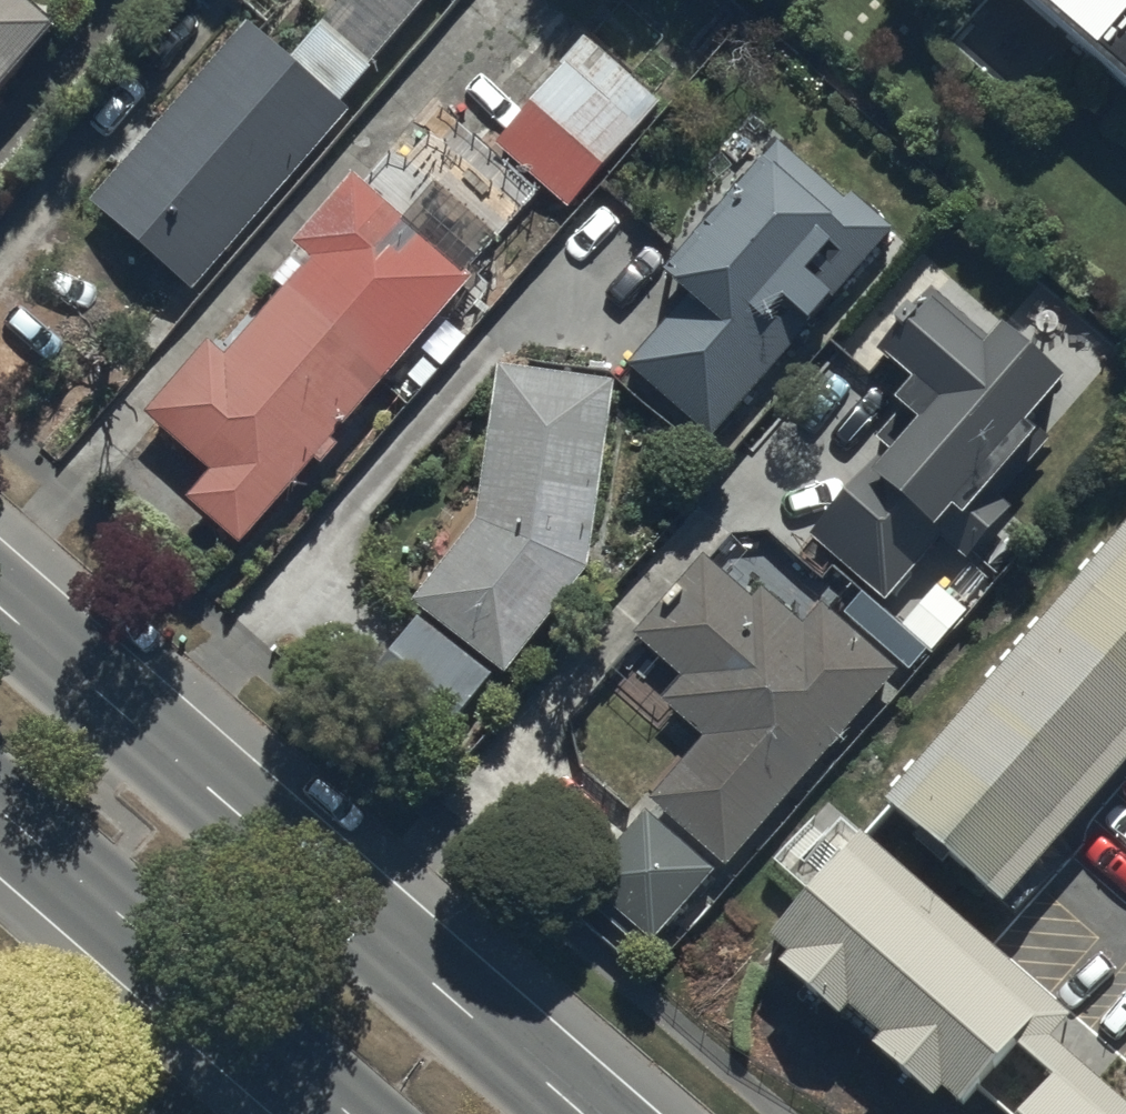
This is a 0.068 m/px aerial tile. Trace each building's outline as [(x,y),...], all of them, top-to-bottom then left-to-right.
[(55,24),(28,0),(0,0),(0,89),(55,24)] [(249,21),(91,203),(194,292),(352,109),(345,103),(434,0),(347,0),(326,25),(323,22),(292,58),(249,21)] [(1125,83),(1125,0),(1030,0),(1125,83)] [(569,208),(659,103),(583,37),(492,143),(569,208)] [(846,198),(782,142),(666,273),(688,293),(627,363),(714,440),(898,232),(852,191),(846,198)] [(446,249),(357,172),(291,249),(297,254),(274,280),(286,290),(221,364),(205,349),(149,414),(211,468),(186,496),(242,545),(475,276),(466,269),(472,261),(451,243),(446,249)] [(883,464),(875,457),(809,533),(820,542),(803,562),(822,578),(839,559),(887,601),(944,535),(987,573),(1028,525),(991,493),(1045,431),(1031,419),(1070,375),(1007,320),(988,342),(930,292),(882,348),(919,380),(902,399),(907,404),(879,437),(895,450),(883,464)] [(616,384),(498,368),(478,519),(409,603),(421,613),(389,652),(459,710),(494,667),(503,675),(592,566),(616,384)] [(881,775),(990,870),(1125,714),(1125,493),(881,775)] [(703,555),(637,633),(684,673),(664,697),(704,731),(649,796),(658,804),(589,885),(653,940),(722,859),(730,866),(898,668),(823,604),(806,624),(761,585),(751,596),(703,555)] [(967,609),(936,583),(901,625),(931,652),(967,609)] [(849,789),(743,910),(978,1113),(1125,1113),(1125,1028),(849,789)]
